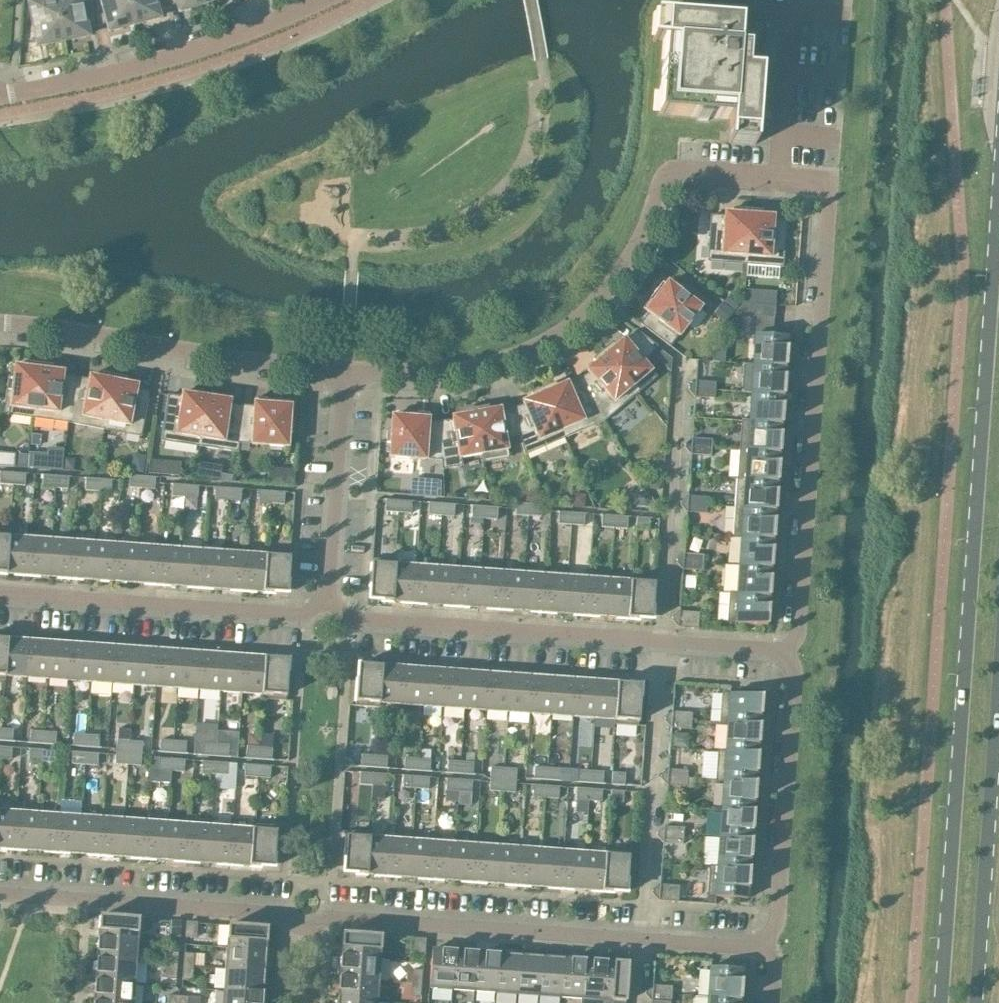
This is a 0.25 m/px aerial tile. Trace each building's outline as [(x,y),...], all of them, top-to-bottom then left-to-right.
[(62,40),(54,0),(28,0),(37,45),(62,40)] [(96,26),(90,0),(54,0),(62,40),(87,36),(85,28),(96,26)] [(133,24),(127,0),(90,0),(96,26),(107,23),(109,30),(133,24)] [(166,8),(164,0),(127,0),(133,24),(158,18),(156,10),(166,8)] [(203,3),(202,0),(164,0),(166,8),(177,4),(179,11),(203,3)] [(763,23),(734,21),(703,18),(703,15),(692,14),(692,18),(658,15),(654,15),(652,41),(664,42),(658,114),(697,117),(697,120),(707,121),(708,118),(730,119),(728,143),(755,145),(757,106),(761,107),(762,96),(758,95),(760,71),(758,71),(760,49),(762,49),(762,47),(760,47),(762,27),(763,27),(763,23)] [(745,264),(749,210),(736,210),(736,213),(724,213),(724,217),(711,216),(707,261),(745,264)] [(749,210),(745,264),(782,267),(785,221),(772,220),(772,216),(761,215),(761,211),(749,210)] [(640,324),(669,346),(677,335),(678,336),(700,307),(688,298),(691,295),(681,288),(679,291),(667,282),(652,302),(649,299),(642,309),(648,313),(640,324)] [(732,295),(727,302),(735,308),(740,301),(732,295)] [(723,303),(716,313),(727,322),(734,312),(723,303)] [(774,318),(775,305),(749,304),(748,316),(774,318)] [(643,362),(656,346),(635,331),(626,342),(623,339),(614,347),(612,344),(602,352),(637,393),(655,377),(643,362)] [(752,364),(785,366),(787,337),(755,334),(752,364)] [(604,420),(637,393),(602,352),(593,360),(595,363),(586,370),(589,373),(578,380),(604,420)] [(32,418),(39,365),(27,363),(26,367),(14,366),(13,378),(8,377),(4,414),(32,418)] [(783,395),(785,366),(752,364),(750,393),(783,395)] [(68,422),(75,378),(62,376),(63,372),(51,370),(52,366),(39,365),(32,418),(68,422)] [(103,429),(114,377),(101,374),(101,378),(89,376),(88,380),(75,378),(68,422),(103,429)] [(114,377),(103,429),(140,436),(149,392),(136,389),(137,385),(125,383),(126,379),(114,377)] [(564,438),(604,420),(578,380),(568,386),(566,382),(556,387),(554,384),(543,388),(564,438)] [(689,389),(715,390),(715,382),(695,381),(688,387),(689,389)] [(525,454),(564,438),(543,388),(531,394),(533,397),(522,402),(523,405),(512,409),(525,454)] [(714,398),(715,390),(689,389),(687,390),(693,397),(714,398)] [(198,446),(205,397),(181,393),(181,397),(168,395),(161,440),(198,446)] [(781,424),(783,395),(750,393),(748,421),(741,420),(741,421),(781,424)] [(237,442),(241,406),(229,404),(230,400),(205,397),(198,446),(237,452),(238,442),(237,442)] [(238,442),(237,452),(238,442),(251,443),(251,445),(287,447),(288,433),(292,433),(293,421),(289,421),(290,406),(266,404),(266,400),(254,399),(253,407),(241,406),(237,442),(238,442)] [(525,454),(512,409),(500,412),(499,409),(488,411),(487,407),(475,409),(484,462),(508,457),(505,439),(519,435),(525,455),(525,454)] [(483,462),(484,462),(475,409),(462,411),(463,415),(452,417),(452,421),(440,421),(443,469),(461,466),(460,458),(482,454),(483,462)] [(443,469),(440,421),(428,422),(428,414),(417,413),(416,417),(392,416),(391,431),(387,430),(386,442),(390,443),(389,457),(425,460),(425,459),(441,460),(442,469),(443,469)] [(779,452),(781,424),(741,421),(739,450),(779,452)] [(685,446),(711,448),(711,440),(691,438),(684,444),(685,446)] [(710,456),(711,448),(685,446),(683,447),(689,454),(710,456)] [(776,481),(779,452),(739,450),(737,478),(776,481)] [(29,452),(28,467),(39,468),(39,458),(34,453),(29,452)] [(13,467),(14,454),(0,453),(0,466),(13,467)] [(132,458),(130,470),(142,472),(145,456),(136,455),(132,458)] [(63,458),(62,469),(73,470),(73,463),(70,459),(63,458)] [(149,460),(149,473),(158,473),(158,460),(149,460)] [(12,473),(0,472),(0,484),(11,485),(12,473)] [(12,473),(11,485),(24,486),(25,474),(27,474),(12,473)] [(54,488),(55,476),(40,475),(42,475),(41,487),(54,488)] [(141,488),(142,476),(126,475),(129,476),(128,487),(141,488)] [(55,476),(54,488),(67,489),(68,477),(70,477),(55,476)] [(142,476),(141,488),(154,489),(155,477),(157,478),(157,477),(142,476)] [(97,491),(98,479),(83,478),(85,478),(84,490),(97,491)] [(774,510),(776,481),(737,478),(735,507),(774,510)] [(98,479),(97,491),(110,492),(111,480),(113,480),(98,479)] [(425,480),(424,496),(441,497),(440,480),(425,480)] [(184,497),(185,485),(169,484),(169,485),(172,485),(171,496),(184,497)] [(185,485),(184,497),(197,498),(198,487),(200,487),(200,486),(185,485)] [(227,501),(228,488),(213,487),(213,488),(215,488),(214,500),(227,501)] [(526,490),(524,495),(527,503),(539,499),(534,487),(526,490)] [(228,488),(227,501),(240,501),(241,490),(243,490),(243,489),(228,488)] [(270,504),(271,491),(256,490),(256,491),(258,491),(257,503),(270,504)] [(271,491),(270,504),(283,505),(284,493),(286,493),(271,491)] [(639,493),(635,499),(639,505),(646,506),(650,500),(646,494),(639,493)] [(572,494),(571,507),(583,507),(584,495),(572,494)] [(681,503),(707,505),(707,497),(686,496),(679,502),(681,503)] [(397,513),(398,500),(383,499),(383,500),(385,500),(384,512),(397,513)] [(398,500),(397,513),(410,513),(411,502),(413,502),(413,501),(398,500)] [(441,516),(441,503),(426,502),(426,503),(428,503),(427,515),(441,516)] [(528,516),(528,504),(513,502),(513,503),(515,503),(514,515),(528,516)] [(441,503),(441,516),(453,517),(454,505),(456,505),(456,504),(441,503)] [(706,513),(707,505),(681,503),(679,505),(685,512),(706,513)] [(543,505),(542,505),(528,504),(528,516),(540,517),(541,505),(543,505)] [(484,519),(485,506),(469,505),(469,506),(471,506),(470,518),(484,519)] [(485,506),(484,519),(496,520),(497,508),(499,508),(500,508),(485,506)] [(772,539),(774,510),(735,507),(733,536),(772,539)] [(570,525),(571,513),(556,512),(558,512),(557,524),(570,525)] [(571,513),(570,525),(583,526),(584,514),(586,514),(571,513)] [(614,528),(614,516),(599,515),(601,515),(600,527),(614,528)] [(614,516),(614,528),(626,529),(627,517),(629,517),(614,516)] [(636,517),(635,530),(648,530),(649,519),(651,519),(651,518),(636,517)] [(26,575),(29,539),(9,537),(9,532),(8,532),(5,574),(26,575)] [(770,567),(772,539),(733,536),(740,537),(738,565),(770,567)] [(48,577),(51,540),(29,539),(26,575),(48,577)] [(70,578),(72,542),(51,540),(48,577),(70,578)] [(91,580),(94,543),(72,542),(70,578),(91,580)] [(113,581),(115,545),(94,543),(91,580),(113,581)] [(135,583),(137,547),(115,545),(113,581),(135,583)] [(156,585),(159,548),(137,547),(135,583),(156,585)] [(178,586),(180,550),(159,548),(156,585),(178,586)] [(199,588),(202,551),(180,550),(178,586),(199,588)] [(221,589),(224,553),(202,551),(199,588),(221,589)] [(264,592),(267,551),(266,551),(265,556),(245,554),(243,591),(264,592)] [(267,551),(264,592),(287,594),(290,553),(267,551)] [(243,591),(245,554),(224,553),(221,589),(243,591)] [(677,561),(703,563),(703,555),(682,553),(675,559),(677,561)] [(391,601),(394,560),(371,559),(368,600),(391,601)] [(413,603),(415,567),(395,565),(395,560),(394,560),(391,601),(413,603)] [(702,571),(703,563),(677,561),(675,562),(681,569),(702,571)] [(768,596),(770,567),(738,565),(736,593),(729,593),(768,596)] [(434,604),(437,568),(415,567),(413,603),(434,604)] [(456,606),(458,570),(437,568),(434,604),(456,606)] [(477,608),(480,571),(458,570),(456,606),(477,608)] [(499,609),(501,573),(480,571),(477,608),(499,609)] [(521,611),(523,574),(501,573),(499,609),(521,611)] [(543,612),(545,576),(523,574),(521,611),(543,612)] [(564,614),(567,577),(545,576),(543,612),(564,614)] [(586,615),(588,579),(567,577),(564,614),(586,615)] [(629,618),(632,577),(630,577),(630,582),(610,580),(607,617),(629,618)] [(632,577),(629,618),(651,620),(654,579),(632,577)] [(607,617),(610,580),(588,579),(586,615),(607,617)] [(766,626),(768,596),(729,593),(727,623),(766,626)] [(677,627),(698,628),(699,612),(678,611),(671,617),(673,618),(671,620),(677,627)] [(25,678),(28,641),(6,640),(3,681),(5,681),(5,676),(25,678)] [(47,679),(49,643),(28,641),(25,678),(47,679)] [(68,681),(71,644),(49,643),(47,679),(68,681)] [(90,682),(92,646),(71,644),(68,681),(90,682)] [(111,684),(114,647),(92,646),(90,682),(111,684)] [(133,685),(136,649),(114,647),(111,684),(133,685)] [(155,687),(158,650),(136,649),(133,685),(155,687)] [(177,688),(179,652),(158,650),(155,687),(177,688)] [(198,690),(201,654),(179,652),(177,688),(198,690)] [(220,691),(222,655),(201,654),(198,690),(220,691)] [(241,693),(244,657),(222,655),(220,691),(241,693)] [(262,699),(265,658),(244,657),(241,693),(262,694),(261,699),(262,699)] [(265,658),(262,699),(285,701),(288,660),(265,658)] [(377,707),(380,666),(358,665),(355,706),(377,707)] [(399,704),(402,668),(380,666),(377,707),(379,708),(379,703),(399,704)] [(421,706),(423,669),(402,668),(399,704),(421,706)] [(442,707),(445,671),(423,669),(421,706),(442,707)] [(464,709),(467,672),(445,671),(442,707),(464,709)] [(486,710),(488,674),(467,672),(464,709),(486,710)] [(507,712),(510,676),(488,674),(486,710),(507,712)] [(529,714),(532,677),(510,676),(507,712),(529,714)] [(551,715),(553,679),(532,677),(529,714),(551,715)] [(572,717),(575,680),(553,679),(551,715),(572,717)] [(594,718),(596,682),(575,680),(572,717),(594,718)] [(615,724),(618,683),(596,682),(594,718),(614,720),(614,724),(615,724)] [(618,683),(615,724),(638,726),(641,685),(618,683)] [(719,723),(759,726),(761,696),(722,693),(719,723)] [(665,719),(691,721),(692,713),(671,711),(664,718),(665,719)] [(690,729),(691,721),(665,719),(664,720),(670,727),(690,729)] [(757,754),(759,726),(719,723),(727,724),(725,752),(717,751),(717,752),(757,754)] [(14,742),(14,741),(12,741),(13,729),(0,728),(0,741),(14,742)] [(42,744),(43,731),(30,731),(29,742),(27,742),(27,743),(42,744)] [(43,731),(42,744),(57,745),(57,744),(55,744),(56,732),(43,731)] [(85,747),(86,735),(73,734),(72,745),(70,745),(70,746),(85,747)] [(86,735),(85,747),(100,748),(100,747),(98,747),(99,736),(86,735)] [(128,753),(129,741),(116,740),(115,752),(113,751),(113,752),(128,753)] [(172,753),(173,741),(160,740),(159,752),(157,751),(157,752),(172,753)] [(128,753),(144,754),(141,753),(142,742),(129,741),(128,753)] [(173,741),(172,753),(187,754),(185,753),(186,742),(173,741)] [(215,756),(216,744),(203,743),(202,755),(200,754),(200,755),(215,756)] [(216,744),(215,756),(230,757),(228,756),(229,745),(216,744)] [(11,759),(12,747),(14,748),(14,747),(0,746),(0,758),(11,759)] [(258,759),(259,747),(246,746),(245,758),(243,758),(258,759)] [(259,747),(258,759),(273,760),(271,760),(272,748),(259,747)] [(41,761),(42,749),(27,748),(29,749),(29,760),(41,761)] [(42,749),(41,761),(54,762),(55,751),(57,751),(58,750),(42,749)] [(84,764),(85,752),(70,751),(70,752),(72,752),(72,764),(84,764)] [(85,752),(84,764),(97,765),(98,754),(101,754),(101,753),(85,752)] [(128,765),(128,753),(113,752),(115,752),(115,764),(128,765)] [(755,783),(757,754),(717,752),(715,780),(755,783)] [(144,754),(128,753),(128,765),(140,766),(141,754),(144,754)] [(373,767),(374,755),(361,754),(360,766),(358,766),(373,767)] [(374,755),(373,767),(388,768),(386,768),(387,756),(374,755)] [(171,771),(172,759),(157,757),(157,758),(159,758),(158,770),(171,771)] [(416,770),(417,758),(404,757),(403,769),(401,769),(416,770)] [(417,758),(416,770),(431,771),(429,771),(430,759),(417,758)] [(172,759),(171,771),(184,772),(185,760),(187,760),(172,759)] [(459,773),(460,761),(447,760),(446,772),(444,772),(459,773)] [(214,774),(215,762),(200,761),(202,761),(202,773),(214,774)] [(460,761),(459,773),(475,774),(472,774),(473,762),(460,761)] [(215,762),(214,774),(227,775),(228,763),(231,763),(215,762)] [(257,777),(258,765),(243,764),(245,764),(245,776),(257,777)] [(258,765),(257,777),(270,778),(271,766),(274,766),(258,765)] [(502,780),(503,768),(490,767),(489,778),(487,778),(487,779),(489,779),(502,780)] [(546,780),(547,768),(534,767),(533,778),(531,778),(531,779),(546,780)] [(503,780),(515,781),(518,781),(518,780),(515,780),(516,768),(503,768),(502,780),(503,780)] [(547,768),(546,780),(561,781),(561,780),(559,780),(560,768),(547,768)] [(661,776),(687,778),(687,770),(667,769),(660,775),(661,776)] [(589,783),(590,771),(577,770),(576,781),(574,781),(574,782),(589,783)] [(590,771),(589,783),(604,784),(604,783),(602,783),(603,772),(590,771)] [(372,785),(373,773),(357,772),(360,772),(359,784),(372,785)] [(611,772),(611,784),(626,785),(624,785),(625,773),(611,772)] [(373,773),(372,785),(385,786),(385,774),(388,775),(388,774),(373,773)] [(415,788),(416,776),(401,775),(403,776),(402,787),(415,788)] [(416,776),(415,788),(428,789),(429,777),(431,778),(431,777),(416,776)] [(686,786),(687,778),(661,776),(661,777),(660,778),(666,785),(686,786)] [(458,791),(459,779),(444,778),(446,779),(445,790),(458,791)] [(459,779),(458,791),(471,792),(472,780),(474,781),(474,780),(459,779)] [(503,780),(502,780),(489,779),(489,791),(502,792),(503,780)] [(514,792),(515,781),(503,780),(502,792),(514,792)] [(753,812),(755,783),(715,780),(715,781),(723,781),(721,810),(753,812)] [(545,798),(546,785),(530,784),(530,785),(533,785),(532,797),(545,798)] [(546,785),(545,798),(558,798),(558,787),(561,787),(561,786),(546,785)] [(588,801),(589,788),(573,787),(573,788),(576,788),(575,800),(588,801)] [(589,788),(588,801),(601,802),(602,790),(604,790),(589,788)] [(610,790),(609,802),(623,803),(623,791),(626,791),(610,790)] [(751,841),(753,812),(721,810),(719,838),(751,841)] [(16,812),(0,811),(0,848),(13,849),(16,812)] [(34,850),(37,814),(16,812),(13,849),(34,850)] [(56,852),(59,815),(37,814),(34,850),(56,852)] [(78,854),(80,817),(59,815),(56,852),(78,854)] [(99,855),(102,819),(80,817),(78,854),(99,855)] [(121,857),(124,820),(102,819),(99,855),(121,857)] [(143,858),(145,822),(124,820),(121,857),(143,858)] [(164,860),(167,823),(145,822),(143,858),(164,860)] [(186,861),(189,825),(167,823),(164,860),(186,861)] [(207,863),(210,826),(189,825),(186,861),(207,863)] [(251,866),(253,825),(252,825),(252,829),(232,828),(229,864),(251,866)] [(253,825),(251,866),(273,868),(274,862),(276,826),(253,825)] [(229,864),(232,828),(210,826),(207,863),(229,864)] [(656,833),(657,834),(683,836),(683,828),(663,826),(656,833)] [(366,874),(368,833),(346,831),(343,873),(366,874)] [(387,876),(390,839),(369,838),(370,833),(368,833),(366,874),(387,876)] [(682,844),(683,836),(657,834),(655,835),(662,842),(682,844)] [(749,869),(751,841),(719,838),(717,866),(709,866),(709,867),(749,869)] [(409,877),(411,841),(390,839),(387,876),(409,877)] [(430,879),(433,842),(411,841),(409,877),(430,879)] [(452,880),(454,844),(433,842),(430,879),(452,880)] [(473,882),(476,846),(454,844),(452,880),(473,882)] [(495,884),(498,847),(476,846),(473,882),(495,884)] [(517,885),(520,849),(498,847),(495,884),(517,885)] [(538,887),(541,850),(520,849),(517,885),(538,887)] [(560,888),(563,852),(541,850),(538,887),(560,888)] [(603,891),(606,850),(605,850),(604,855),(584,853),(582,890),(603,891)] [(606,850),(603,891),(626,893),(626,888),(629,852),(606,850)] [(582,890),(584,853),(563,852),(560,888),(582,890)] [(747,899),(749,869),(709,867),(707,896),(747,899)] [(657,900),(678,901),(679,885),(659,884),(651,890),(653,892),(651,893),(657,900)] [(98,939),(137,941),(138,919),(129,918),(108,916),(108,917),(100,916),(98,939)] [(179,937),(180,922),(170,921),(169,936),(179,937)] [(195,938),(196,923),(186,922),(185,937),(195,938)] [(226,948),(265,951),(267,928),(258,927),(237,926),(228,925),(226,948)] [(341,956),(379,959),(381,936),(372,936),(372,935),(351,934),(342,933),(341,956)] [(135,963),(137,941),(98,939),(96,960),(135,963)] [(424,954),(425,939),(414,939),(413,954),(424,954)] [(263,972),(265,951),(226,948),(225,969),(263,972)] [(451,990),(454,951),(431,950),(431,958),(429,979),(429,988),(451,990)] [(473,991),(476,953),(454,951),(451,990),(473,991)] [(167,965),(177,966),(178,952),(168,952),(167,965)] [(183,966),(193,967),(194,954),(184,953),(183,966)] [(494,993),(497,954),(476,953),(473,991),(494,993)] [(516,994),(519,956),(497,954),(494,993),(516,994)] [(378,980),(379,959),(341,956),(339,978),(378,980)] [(538,996),(540,957),(519,956),(516,994),(538,996)] [(559,997),(562,959),(540,957),(538,996),(559,997)] [(562,959),(559,997),(580,999),(580,1002),(583,960),(562,959)] [(133,984),(135,963),(96,960),(95,982),(133,984)] [(583,960),(580,1002),(602,1002),(605,962),(583,960)] [(625,993),(627,972),(627,964),(605,962),(602,1002),(625,1002),(625,993)] [(176,980),(177,966),(167,965),(166,979),(176,980)] [(192,981),(193,967),(183,966),(182,980),(192,981)] [(707,997),(739,999),(742,970),(709,967),(707,997)] [(262,994),(263,972),(225,969),(223,991),(262,994)] [(411,983),(421,984),(422,970),(412,969),(411,983)] [(376,1002),(378,980),(339,978),(337,999),(376,1002)] [(133,984),(95,982),(93,1002),(132,1002),(133,984)] [(420,997),(421,984),(411,983),(410,997),(420,997)] [(644,991),(646,992),(671,994),(672,986),(651,985),(644,991)] [(262,994),(223,991),(222,1002),(261,1002),(262,994)] [(671,1002),(671,994),(646,992),(644,993),(650,1001),(671,1002)] [(178,995),(168,995),(167,1002),(177,1002),(178,995)]
